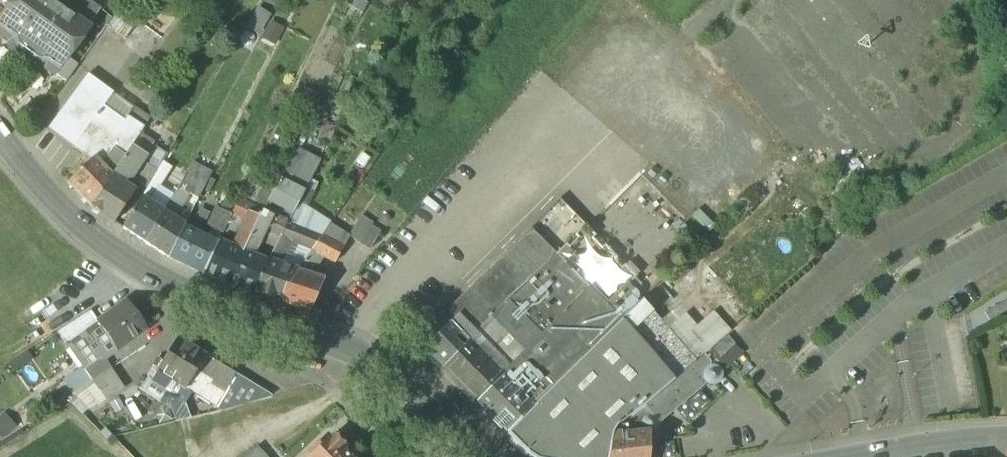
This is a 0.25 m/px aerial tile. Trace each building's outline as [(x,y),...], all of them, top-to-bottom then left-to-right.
[(2,18),(23,33),(24,40),(43,54),(50,53),(65,63),(90,28),(50,0),(16,0),(2,18)] [(90,0),(50,0),(88,27),(102,9),(90,0)] [(201,0),(195,0),(192,5),(205,13),(210,6),(201,0)] [(138,21),(120,8),(107,26),(125,39),(138,21)] [(256,8),(245,27),(260,35),(271,17),(256,8)] [(102,110),(105,106),(114,93),(89,75),(53,125),(76,142),(73,146),(93,161),(95,159),(103,168),(115,152),(119,155),(136,131),(124,122),(122,124),(102,110)] [(143,129),(138,136),(146,141),(151,134),(143,129)] [(175,140),(165,134),(157,147),(167,154),(175,140)] [(138,136),(124,157),(138,168),(153,145),(147,141),(146,141),(138,136)] [(157,147),(153,145),(138,168),(142,171),(141,172),(152,179),(154,175),(162,163),(167,154),(157,147)] [(138,168),(124,157),(110,177),(111,177),(119,183),(122,179),(124,181),(131,180),(138,168)] [(267,204),(262,212),(273,217),(287,223),(288,224),(293,213),(315,170),(290,157),(267,204)] [(103,168),(95,159),(93,161),(68,183),(92,208),(111,177),(110,177),(103,168)] [(178,187),(172,197),(183,203),(194,208),(211,174),(192,162),(185,174),(178,187)] [(185,174),(162,163),(154,175),(178,187),(185,174)] [(119,183),(111,177),(92,208),(113,221),(134,193),(119,183)] [(152,179),(140,199),(148,203),(160,184),(152,179)] [(239,201),(225,195),(209,228),(223,235),(232,215),(239,201)] [(183,203),(172,197),(163,212),(164,213),(174,219),(183,203)] [(148,203),(140,199),(123,228),(146,243),(164,213),(163,212),(148,203)] [(257,199),(253,208),(261,212),(262,212),(267,204),(257,199)] [(239,201),(232,215),(244,221),(250,207),(239,201)] [(244,221),(233,244),(233,250),(241,254),(261,212),(253,208),(250,207),(244,221)] [(261,212),(241,254),(249,257),(256,250),(265,233),(273,217),(262,212),(261,212)] [(174,219),(164,213),(146,243),(169,258),(185,226),(174,219)] [(300,217),(293,213),(288,224),(295,227),(300,217)] [(350,235),(372,247),(383,227),(361,215),(350,235)] [(321,220),(313,234),(321,237),(322,237),(330,225),(321,220)] [(288,224),(287,223),(279,239),(281,239),(268,264),(276,267),(283,261),(293,242),(299,245),(311,251),(321,237),(313,234),(295,227),(288,224)] [(337,229),(330,225),(322,237),(330,241),(337,229)] [(219,243),(185,226),(169,258),(204,274),(219,243)] [(531,229),(508,251),(534,277),(538,273),(557,254),(531,229)] [(322,237),(321,237),(311,251),(322,257),(335,263),(343,248),(330,241),(322,237)] [(233,250),(219,243),(204,274),(228,283),(241,254),(233,250)] [(311,251),(299,245),(294,252),(305,260),(311,251)] [(305,260),(295,273),(296,273),(307,276),(312,266),(316,269),(322,257),(311,251),(305,260)] [(508,251),(442,317),(449,324),(436,337),(434,336),(431,339),(432,340),(424,348),(443,368),(499,313),(498,312),(534,277),(508,251)] [(249,257),(241,254),(228,283),(251,293),(266,264),(249,257)] [(557,254),(538,273),(551,286),(532,305),(552,325),(590,287),(557,254)] [(268,264),(266,264),(251,293),(279,302),(296,273),(276,267),(268,264)] [(307,276),(296,273),(279,302),(310,312),(323,281),(307,276)] [(534,277),(498,312),(499,313),(443,368),(476,402),(498,381),(502,377),(543,335),(552,325),(532,305),(551,286),(538,273),(534,277)] [(627,284),(609,303),(607,301),(605,303),(622,321),(640,304),(643,301),(627,284)] [(552,325),(543,335),(502,377),(512,386),(517,381),(524,388),(518,394),(532,408),(549,391),(550,392),(585,357),(622,321),(605,303),(590,287),(552,325)] [(98,322),(97,322),(97,323),(117,351),(146,329),(126,302),(98,322)] [(622,321),(585,357),(596,369),(586,378),(596,388),(598,386),(608,396),(632,375),(651,359),(644,351),(664,332),(640,304),(622,321)] [(90,311),(57,333),(66,345),(97,323),(97,322),(98,322),(90,311)] [(729,331),(713,313),(696,329),(712,346),(729,331)] [(712,348),(692,325),(684,315),(664,332),(693,365),(704,355),(710,349),(712,348)] [(97,323),(66,345),(83,369),(84,369),(102,356),(104,359),(117,351),(97,323)] [(693,365),(664,332),(644,351),(651,359),(632,375),(608,396),(598,406),(605,414),(598,422),(599,426),(608,417),(617,426),(653,400),(654,401),(670,386),(669,386),(693,365)] [(727,335),(711,350),(719,359),(735,344),(727,335)] [(206,356),(177,338),(162,362),(158,369),(156,372),(173,383),(181,388),(185,390),(197,371),(206,356)] [(735,344),(719,359),(711,350),(710,349),(704,355),(710,362),(710,367),(720,371),(725,366),(727,367),(743,353),(735,344)] [(720,371),(710,367),(710,362),(704,355),(693,365),(708,382),(708,383),(711,384),(714,384),(717,383),(720,380),(721,377),(721,374),(720,371)] [(102,356),(84,369),(92,380),(111,368),(104,359),(102,356)] [(235,374),(206,356),(197,371),(211,380),(212,381),(210,385),(223,393),(235,374)] [(533,409),(509,434),(528,454),(554,429),(540,415),(543,411),(548,415),(586,378),(596,369),(585,357),(550,392),(549,391),(532,408),(533,409)] [(162,362),(157,359),(153,366),(158,369),(162,362)] [(669,386),(670,386),(654,401),(653,400),(617,426),(612,435),(612,437),(609,456),(649,456),(650,432),(652,432),(655,431),(656,429),(658,427),(658,424),(708,383),(708,382),(693,365),(669,386)] [(92,380),(73,393),(74,394),(72,395),(87,410),(106,399),(100,390),(118,379),(111,368),(92,380)] [(83,369),(65,382),(73,393),(92,380),(84,369),(83,369)] [(211,380),(197,371),(186,388),(191,391),(215,406),(223,393),(210,385),(212,381),(211,380)] [(173,383),(156,372),(151,380),(152,380),(152,381),(167,391),(173,383)] [(271,396),(235,374),(223,393),(240,404),(271,396)] [(517,381),(512,386),(502,377),(498,381),(476,402),(509,434),(533,409),(532,408),(518,394),(524,388),(517,381)] [(528,454),(531,456),(537,456),(562,438),(598,406),(608,396),(598,386),(596,388),(586,378),(548,415),(543,411),(540,415),(554,429),(528,454)] [(181,388),(173,383),(167,391),(161,402),(169,408),(181,388)] [(181,388),(169,408),(171,409),(177,421),(190,418),(184,402),(191,391),(186,388),(185,390),(181,388)] [(240,404),(223,393),(215,406),(220,409),(221,411),(231,408),(240,404)] [(562,438),(566,439),(562,456),(574,456),(575,449),(576,444),(591,429),(593,429),(599,430),(599,426),(598,422),(605,414),(598,406),(562,438)] [(4,439),(18,427),(5,412),(0,416),(0,434),(4,439)] [(617,426),(608,417),(599,426),(599,430),(598,434),(612,437),(612,435),(617,426)] [(591,429),(576,444),(575,449),(584,450),(586,438),(591,439),(593,429),(591,429)] [(584,450),(575,449),(574,456),(609,456),(612,437),(598,434),(597,440),(591,439),(586,438),(584,450)] [(318,442),(306,454),(309,456),(349,456),(343,451),(345,448),(333,435),(322,446),(318,442)] [(537,456),(562,456),(566,439),(562,438),(537,456)] [(249,456),(266,456),(258,448),(249,456)]
